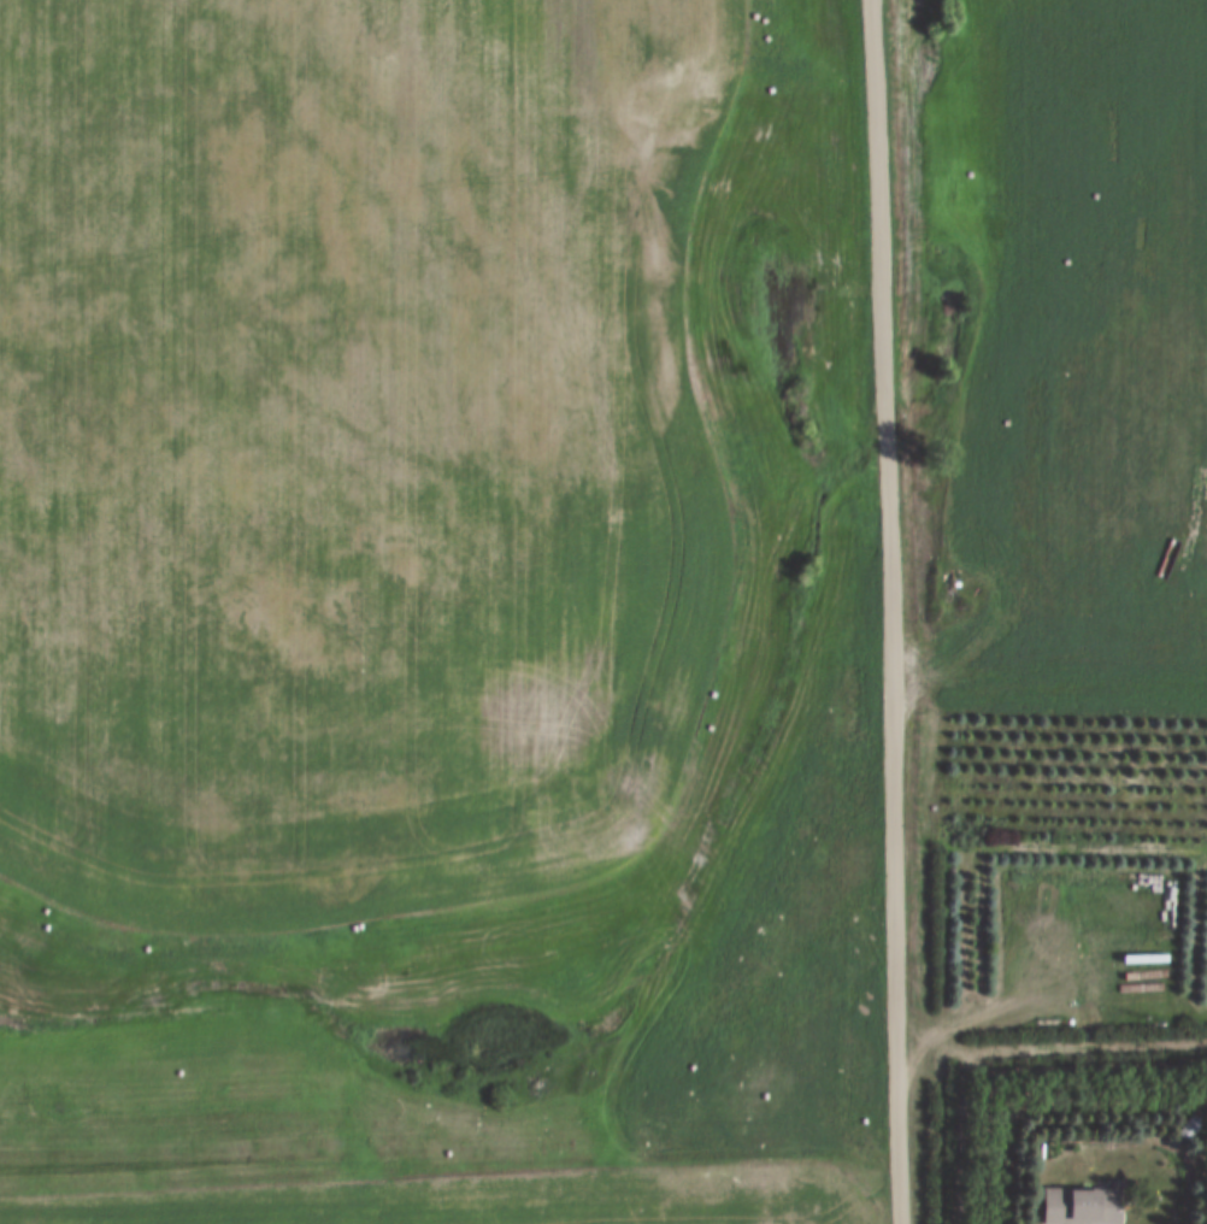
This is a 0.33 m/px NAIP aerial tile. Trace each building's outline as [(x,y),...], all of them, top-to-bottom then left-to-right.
[(1123,952),(1168,952),(1168,963),(1123,963),(1123,952)] [(1174,1133),(1185,1140),(1198,1121),(1187,1113),(1174,1133)] [(1041,1222),(1041,1183),(1066,1183),(1066,1188),(1096,1188),(1096,1183),(1120,1183),(1120,1222),(1041,1222)]
